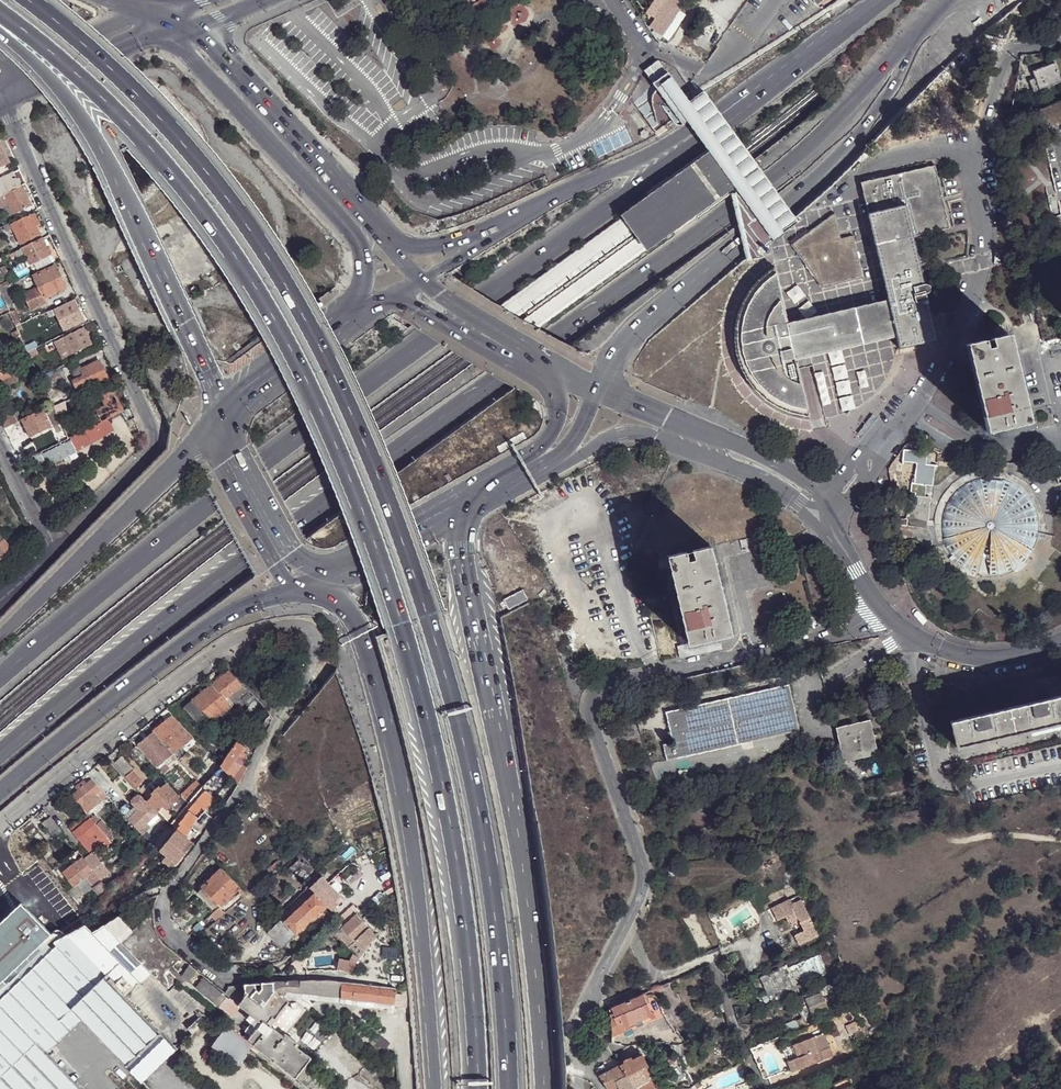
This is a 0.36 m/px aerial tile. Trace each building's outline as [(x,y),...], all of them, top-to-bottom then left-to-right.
[(471,19),(491,7),(487,0),(482,0),(466,9),(471,19)] [(662,36),(678,11),(673,6),(667,0),(666,0),(649,27),(662,36)] [(678,11),(682,7),(675,0),(667,0),(673,6),(678,11)] [(667,40),(684,15),(678,11),(662,36),(667,40)] [(1053,64),(1031,72),(1034,79),(1028,80),(1032,93),(1060,84),(1053,64)] [(759,226),(771,242),(777,237),(797,223),(793,219),(784,206),(765,180),(746,154),(742,148),(721,120),(716,113),(703,94),(688,105),(684,108),(681,110),(676,113),(675,114),(679,120),(686,129),(695,140),(705,154),(714,166),(716,168),(720,174),(723,178),(732,190),(740,200),(759,226)] [(0,140),(0,167),(9,163),(6,158),(13,155),(5,137),(0,140)] [(714,166),(705,154),(621,216),(622,218),(630,229),(631,231),(636,237),(637,239),(645,250),(646,252),(732,190),(723,178),(720,174),(716,168),(714,166)] [(924,279),(914,237),(951,229),(935,166),(861,184),(864,197),(886,288),(890,305),(898,336),(901,351),(939,341),(929,301),(928,301),(927,295),(930,295),(931,294),(932,290),(931,287),(928,285),(925,286),(924,279)] [(22,185),(26,183),(20,170),(0,179),(0,196),(22,185)] [(0,209),(10,204),(14,214),(31,206),(22,185),(0,196),(0,208),(0,209)] [(14,223),(16,227),(23,242),(40,234),(37,227),(34,222),(37,221),(34,213),(14,223)] [(834,215),(790,246),(822,289),(864,279),(854,238),(841,241),(834,215)] [(630,229),(622,218),(468,330),(477,341),(630,229)] [(13,221),(6,225),(8,230),(16,227),(14,223),(13,221)] [(630,229),(477,341),(479,343),(484,349),(485,351),(637,239),(636,237),(631,231),(630,229)] [(42,239),(9,255),(10,258),(16,255),(22,269),(50,255),(42,239)] [(494,362),(645,250),(637,239),(485,351),(494,362)] [(55,266),(33,276),(39,288),(24,295),(31,309),(47,302),(45,298),(65,288),(55,266)] [(898,336),(890,305),(816,323),(788,329),(787,325),(789,324),(775,270),(771,273),(761,281),(752,291),(745,303),(740,315),(737,328),(736,341),(738,354),(741,367),(747,379),(755,390),(764,400),(775,408),(786,414),(799,418),(812,420),(799,365),(797,366),(796,361),(823,354),(898,336)] [(6,287),(1,290),(7,303),(12,300),(6,287)] [(75,299),(54,310),(56,314),(64,330),(85,320),(75,299)] [(7,307),(0,310),(0,317),(10,312),(7,307)] [(56,314),(54,310),(54,309),(48,312),(50,317),(56,314)] [(50,317),(48,312),(32,320),(34,325),(50,317)] [(64,330),(56,314),(50,317),(58,333),(64,330)] [(84,327),(54,342),(62,357),(91,343),(84,327)] [(24,343),(18,331),(12,333),(18,346),(24,343)] [(986,430),(1029,420),(1009,335),(966,345),(986,430)] [(24,343),(18,346),(24,358),(30,355),(28,352),(27,348),(24,343)] [(1,354),(0,354),(0,388),(2,391),(5,392),(10,389),(11,387),(10,385),(18,381),(18,379),(5,352),(1,354)] [(73,381),(79,394),(92,389),(90,386),(107,378),(99,360),(81,369),(84,375),(76,380),(73,381)] [(72,371),(76,380),(84,375),(81,369),(80,367),(72,371)] [(55,368),(39,376),(46,389),(50,387),(62,382),(55,368)] [(50,387),(46,389),(47,392),(51,400),(55,398),(50,387)] [(96,411),(90,414),(94,422),(95,425),(123,411),(112,390),(91,400),(96,411)] [(51,400),(47,392),(40,395),(46,408),(52,404),(51,400)] [(55,398),(51,400),(52,404),(57,414),(65,410),(59,396),(55,398)] [(52,404),(46,408),(22,419),(30,436),(61,422),(57,414),(52,404)] [(0,417),(0,419),(4,428),(18,421),(13,411),(0,417)] [(85,430),(69,437),(70,440),(76,452),(92,444),(85,430)] [(76,452),(70,440),(35,456),(35,457),(38,463),(36,463),(39,470),(76,452)] [(911,460),(924,462),(926,453),(901,450),(901,458),(911,460)] [(924,465),(924,462),(911,460),(901,458),(900,462),(915,463),(912,484),(909,484),(908,493),(913,493),(923,495),(924,486),(930,486),(933,466),(924,465)] [(939,531),(940,535),(941,541),(945,551),(951,559),(959,566),(968,571),(978,574),(988,575),(998,574),(1008,571),(1017,566),(1024,558),(1030,550),(1034,540),(1036,531),(1035,520),(1033,510),(1028,501),(1021,493),(1014,486),(1004,482),(995,479),(984,479),(983,479),(973,481),(963,485),(955,491),(948,499),(943,508),(940,518),(939,528),(939,531)] [(929,499),(922,498),(913,497),(907,496),(904,520),(895,521),(894,526),(924,529),(925,523),(926,523),(928,510),(925,510),(927,503),(929,503),(929,499)] [(5,553),(10,549),(0,536),(0,547),(5,553)] [(668,555),(689,644),(732,634),(711,545),(668,555)] [(508,609),(527,600),(522,590),(503,598),(508,609)] [(722,639),(680,649),(682,660),(724,650),(722,639)] [(218,679),(212,672),(205,678),(211,685),(231,706),(232,705),(240,699),(248,693),(228,671),(218,679)] [(220,714),(231,706),(211,685),(192,700),(213,721),(220,714)] [(789,685),(665,712),(672,743),(663,744),(666,760),(799,730),(789,685)] [(257,704),(248,693),(240,699),(247,706),(241,712),(245,716),(257,704)] [(1010,707),(1016,733),(1060,723),(1060,695),(1010,707)] [(213,721),(192,700),(183,707),(200,727),(206,723),(210,727),(212,725),(214,727),(216,725),(213,721)] [(262,710),(257,704),(245,716),(251,721),(262,710)] [(1016,733),(1010,707),(950,721),(957,747),(1016,733)] [(172,716),(167,709),(161,714),(166,721),(153,731),(172,753),(175,751),(192,737),(172,716)] [(226,720),(220,714),(213,721),(216,725),(218,726),(226,720)] [(251,721),(245,716),(229,738),(236,744),(237,742),(251,721)] [(836,728),(844,762),(877,754),(870,720),(836,728)] [(175,760),(177,758),(175,756),(172,753),(153,731),(137,744),(164,773),(170,768),(164,762),(171,756),(175,760)] [(246,749),(237,742),(236,744),(220,766),(226,773),(231,779),(237,784),(244,771),(239,768),(242,764),(246,760),(241,756),(243,753),(246,749)] [(139,764),(146,758),(135,746),(128,752),(139,764)] [(208,779),(220,766),(207,753),(200,759),(207,766),(201,773),(208,779)] [(121,756),(114,762),(126,776),(133,769),(121,756)] [(143,780),(133,769),(126,776),(135,787),(143,780)] [(226,784),(231,779),(226,773),(221,778),(226,784)] [(87,812),(106,796),(93,780),(86,785),(83,781),(75,788),(78,791),(73,795),(87,812)] [(154,796),(148,801),(158,811),(163,806),(167,811),(180,799),(167,785),(161,790),(159,787),(152,793),(154,796)] [(182,798),(187,804),(197,793),(191,786),(182,798)] [(193,844),(185,838),(192,827),(198,818),(197,818),(214,798),(205,791),(188,811),(189,812),(180,824),(182,825),(157,854),(173,867),(193,844)] [(149,819),(156,813),(140,796),(137,795),(132,799),(132,803),(135,806),(132,809),(129,805),(125,805),(119,810),(141,835),(154,824),(149,819)] [(170,819),(172,821),(178,814),(172,808),(166,815),(168,817),(170,815),(172,817),(170,819)] [(204,811),(198,818),(192,827),(203,834),(214,820),(204,811)] [(72,832),(89,817),(87,815),(70,829),(72,832)] [(90,818),(105,835),(109,832),(94,815),(90,818)] [(42,823),(50,834),(58,828),(50,816),(42,823)] [(89,849),(105,835),(90,818),(89,817),(72,832),(82,843),(83,842),(89,849)] [(93,853),(109,840),(105,835),(89,849),(91,852),(92,852),(93,853)] [(83,859),(100,881),(110,874),(93,853),(92,852),(91,852),(83,859)] [(91,888),(101,901),(109,892),(100,881),(83,859),(82,858),(63,872),(74,886),(76,885),(84,879),(91,888)] [(299,866),(308,876),(312,872),(302,860),(301,863),(298,860),(285,870),(289,874),(292,871),(299,866)] [(300,881),(308,876),(299,866),(292,871),(300,881)] [(240,889),(221,869),(203,886),(204,887),(221,905),(240,889)] [(83,894),(91,888),(84,879),(76,885),(83,894)] [(328,909),(331,913),(336,909),(331,905),(339,897),(327,883),(315,894),(325,906),(328,909)] [(221,905),(204,887),(198,892),(216,910),(221,905)] [(246,896),(240,889),(221,905),(216,910),(208,917),(212,922),(246,896)] [(315,894),(313,893),(282,921),(278,917),(263,931),(278,947),(325,906),(315,894)] [(72,898),(78,905),(83,902),(77,895),(72,898)] [(796,895),(786,900),(789,904),(799,900),(796,895)] [(331,905),(336,909),(344,901),(339,897),(331,905)] [(789,904),(786,900),(768,909),(775,922),(783,918),(787,926),(797,921),(802,930),(792,935),(797,945),(816,935),(799,900),(789,904)] [(21,903),(9,915),(13,918),(24,907),(21,903)] [(27,1051),(71,1010),(80,1020),(130,1071),(161,1041),(121,1000),(149,973),(190,1015),(201,1005),(174,983),(181,975),(190,964),(165,943),(158,934),(155,924),(153,915),(133,933),(119,918),(92,932),(85,925),(78,930),(77,928),(56,940),(24,907),(13,918),(9,915),(0,924),(0,1088),(62,1088),(27,1051)] [(718,909),(707,913),(710,919),(721,916),(718,909)] [(357,938),(367,948),(376,935),(369,928),(357,915),(339,930),(351,944),(357,938)] [(193,928),(197,932),(212,922),(208,917),(193,928)] [(352,971),(361,958),(354,953),(350,959),(340,958),(339,969),(352,971)] [(198,971),(190,964),(181,975),(189,981),(198,971)] [(796,988),(788,969),(787,965),(760,978),(770,1002),(796,989),(796,988)] [(239,1008),(203,977),(195,987),(232,1018),(239,1008)] [(327,978),(272,981),(244,983),(246,990),(249,992),(239,1005),(261,1024),(248,1041),(253,1045),(295,1079),(296,1077),(310,1058),(297,1047),(299,1045),(287,1035),(305,1010),(297,1004),(290,1002),(283,997),(287,992),(394,1003),(396,989),(376,985),(350,981),(327,978)] [(290,1002),(297,1004),(299,999),(389,1009),(388,1013),(393,1014),(394,1003),(287,992),(283,997),(290,1002)] [(657,1002),(652,993),(651,994),(650,993),(615,1008),(614,1009),(622,1028),(635,1022),(642,1019),(641,1017),(648,1014),(648,1018),(649,1020),(652,1021),(656,1021),(659,1019),(660,1015),(659,1012),(655,1003),(657,1002)] [(612,1007),(608,1008),(611,1036),(623,1031),(622,1028),(614,1009),(612,1007)] [(199,1017),(187,1028),(193,1034),(209,1019),(206,1016),(206,1015),(201,1009),(196,1014),(199,1017)] [(797,1031),(806,1027),(800,1009),(796,1010),(789,1012),(797,1031)] [(80,1020),(71,1010),(27,1051),(62,1088),(68,1088),(73,1085),(44,1055),(80,1020)] [(859,1020),(848,1025),(852,1034),(864,1030),(859,1020)] [(622,1028),(623,1031),(636,1026),(635,1022),(622,1028)] [(253,1045),(248,1041),(228,1026),(211,1046),(237,1066),(253,1045)] [(864,1030),(852,1034),(858,1047),(869,1042),(867,1037),(865,1038),(862,1032),(864,1031),(864,1030)] [(796,1059),(787,1063),(790,1073),(820,1062),(816,1052),(826,1048),(822,1035),(792,1046),(796,1059)] [(161,1041),(130,1071),(142,1083),(173,1053),(161,1041)] [(826,1048),(816,1052),(820,1062),(830,1058),(826,1048)] [(618,1062),(620,1065),(641,1055),(639,1052),(618,1062)] [(620,1065),(633,1086),(635,1086),(635,1088),(654,1088),(644,1067),(646,1065),(641,1055),(620,1065)] [(594,1069),(606,1088),(608,1088),(616,1085),(617,1085),(619,1088),(628,1088),(633,1086),(620,1065),(606,1071),(606,1069),(602,1070),(600,1067),(594,1069)] [(846,1079),(831,1085),(833,1088),(850,1088),(846,1079)]
